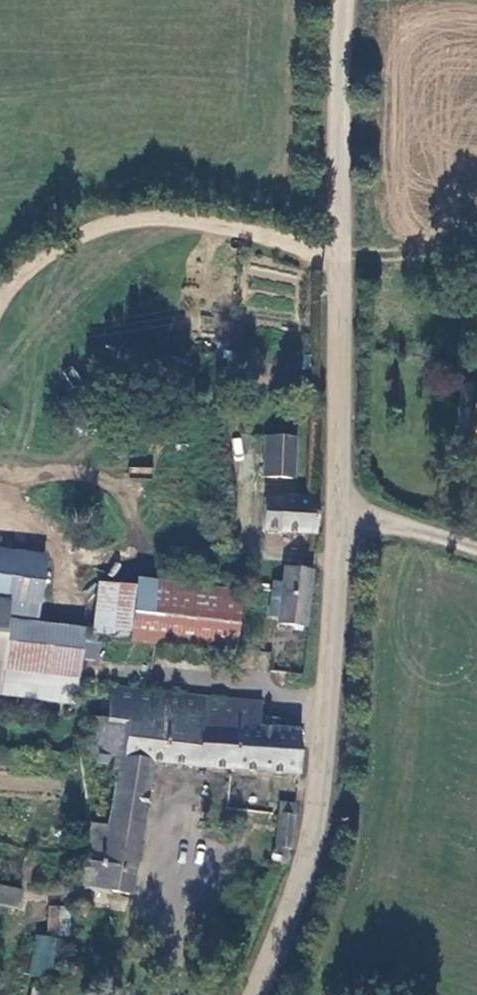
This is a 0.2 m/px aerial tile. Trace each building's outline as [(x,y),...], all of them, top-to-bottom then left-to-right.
[(290,477),(294,443),(265,441),(262,474),(290,477)] [(308,535),(311,502),(264,497),(261,529),(308,535)] [(9,548),(0,547),(0,608),(9,548)] [(301,624),(308,574),(282,570),(280,586),(270,585),(268,602),(277,603),(275,621),(301,624)] [(233,602),(100,582),(93,632),(226,651),(233,602)] [(2,621),(0,634),(0,692),(64,701),(75,631),(2,621)] [(190,767),(292,776),(295,734),(256,730),(199,723),(202,699),(102,686),(99,721),(85,720),(80,757),(107,760),(148,764),(190,767)] [(259,706),(202,699),(199,723),(256,730),(259,706)] [(124,894),(148,764),(107,760),(103,780),(109,782),(100,831),(84,830),(73,884),(124,894)] [(268,852),(271,876),(285,866),(291,811),(276,809),(268,852)] [(0,899),(0,917),(6,918),(10,901),(0,899)] [(47,905),(46,932),(68,932),(68,905),(47,905)] [(34,934),(30,975),(52,977),(55,936),(34,934)]
